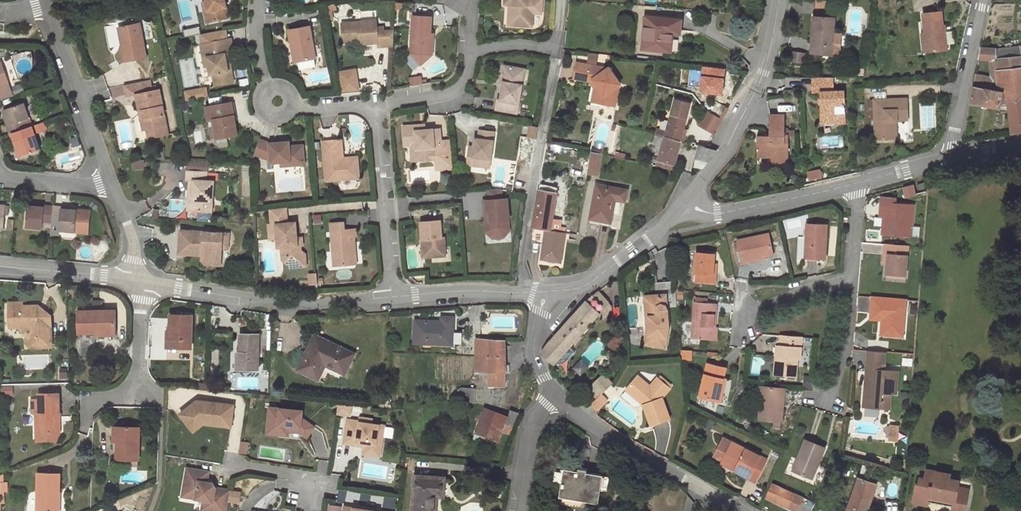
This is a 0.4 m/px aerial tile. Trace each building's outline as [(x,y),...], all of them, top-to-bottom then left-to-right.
[(209,8),(205,9),(208,20),(226,17),(224,6),(226,1),(226,0),(207,0),(209,8)] [(505,3),(509,3),(512,3),(512,6),(509,6),(508,16),(513,16),(513,24),(532,25),(533,12),(541,12),(542,0),(505,0),(505,3)] [(335,1),(324,3),(327,18),(333,17),(332,8),(336,7),(335,1)] [(945,32),(945,31),(942,31),(941,26),(943,26),(941,11),(923,14),(924,30),(925,33),(928,33),(930,52),(947,50),(946,45),(945,32)] [(430,32),(432,15),(413,13),(410,51),(420,63),(432,53),(433,39),(429,34),(430,32)] [(680,20),(646,16),(643,46),(670,49),(672,31),(679,32),(680,20)] [(832,54),(832,53),(834,18),(813,17),(811,52),(832,54)] [(393,44),(394,28),(384,30),(384,24),(377,25),(377,19),(341,22),(343,41),(348,40),(363,39),(363,42),(373,41),(373,38),(377,38),(378,41),(378,45),(393,44)] [(125,58),(146,54),(140,20),(118,24),(125,58)] [(310,23),(289,27),(292,43),(294,43),(297,59),(315,56),(310,23)] [(203,40),(228,36),(226,26),(201,31),(203,40)] [(930,52),(928,33),(925,33),(924,30),(921,30),(924,52),(930,52)] [(954,44),(953,31),(945,32),(946,45),(954,44)] [(213,70),(215,81),(234,78),(232,66),(229,67),(227,61),(226,54),(235,52),(232,35),(228,36),(203,40),(201,41),(204,54),(208,54),(209,62),(211,71),(213,70)] [(995,60),(995,49),(982,46),(980,58),(989,60),(995,60)] [(995,49),(995,60),(1020,57),(1020,48),(1020,46),(995,49)] [(792,51),(791,61),(803,62),(804,53),(792,51)] [(995,60),(996,71),(1020,67),(1020,57),(995,60)] [(0,61),(0,85),(9,82),(2,61),(0,61)] [(600,88),(598,102),(605,103),(605,104),(610,105),(610,104),(615,105),(618,85),(620,83),(610,67),(608,69),(606,67),(577,62),(574,78),(590,80),(595,82),(600,88)] [(522,67),(504,64),(501,80),(505,81),(504,87),(502,87),(500,98),(497,97),(495,108),(514,111),(516,101),(519,102),(522,83),(519,82),(522,67)] [(355,65),(338,67),(341,88),(358,87),(355,65)] [(1020,131),(1020,67),(996,71),(996,77),(997,90),(1002,91),(1001,101),(1008,102),(1008,109),(1012,132),(1020,131)] [(1000,107),(1001,101),(1002,91),(997,90),(996,77),(990,76),(977,74),(970,102),(1000,107)] [(420,75),(411,77),(412,85),(421,83),(420,75)] [(136,92),(139,108),(143,107),(146,126),(148,126),(166,122),(159,86),(152,88),(150,76),(125,81),(127,93),(136,92)] [(833,77),(813,77),(814,90),(833,88),(833,77)] [(594,88),(592,101),(598,102),(600,88),(595,82),(590,80),(594,88)] [(0,85),(0,93),(2,99),(14,95),(9,82),(0,85)] [(110,88),(113,98),(126,93),(122,83),(110,88)] [(188,96),(208,93),(207,84),(187,88),(188,96)] [(843,90),(833,90),(833,88),(814,90),(814,91),(820,91),(822,118),(844,117),(843,90)] [(907,98),(874,99),(875,139),(892,138),(891,121),(896,121),(897,121),(897,120),(908,119),(907,98)] [(231,99),(207,103),(210,117),(214,116),(217,134),(237,131),(231,99)] [(675,100),(664,137),(665,137),(681,141),(686,118),(690,104),(675,100)] [(720,122),(728,109),(714,101),(707,118),(717,120),(720,122)] [(25,102),(4,110),(10,127),(8,127),(10,134),(25,128),(31,126),(32,125),(25,102)] [(920,104),(920,130),(936,129),(936,104),(920,104)] [(758,137),(757,156),(788,156),(787,135),(784,135),(783,115),(770,115),(769,137),(758,137)] [(710,134),(717,120),(707,118),(702,117),(699,128),(710,134)] [(690,119),(686,118),(681,141),(684,142),(690,119)] [(166,122),(148,126),(150,136),(168,132),(166,122)] [(419,122),(403,123),(404,142),(410,142),(416,142),(416,152),(421,157),(435,156),(442,156),(440,138),(439,125),(425,126),(419,127),(419,122)] [(529,123),(527,136),(536,137),(538,125),(529,123)] [(31,126),(25,128),(27,136),(33,134),(31,126)] [(493,128),(478,127),(477,135),(476,135),(473,138),(472,143),(468,143),(467,153),(471,153),(470,162),(481,163),(482,159),(489,160),(493,128)] [(10,134),(13,143),(15,143),(20,157),(40,150),(35,133),(33,134),(27,136),(25,128),(10,134)] [(270,140),(259,136),(255,151),(269,156),(271,156),(271,159),(281,158),(290,158),(290,162),(304,161),(303,142),(289,143),(289,138),(270,140)] [(342,136),(322,138),(326,177),(359,175),(358,155),(343,157),(343,154),(342,136)] [(442,156),(435,156),(436,165),(452,164),(450,137),(440,138),(442,156)] [(657,162),(656,166),(673,170),(677,154),(678,150),(681,141),(665,137),(664,137),(657,162)] [(416,142),(410,142),(411,158),(421,157),(416,152),(416,142)] [(591,151),(588,172),(598,174),(602,153),(591,151)] [(204,167),(206,168),(207,158),(188,156),(188,167),(204,167)] [(188,167),(187,167),(186,175),(189,176),(189,184),(192,184),(191,203),(188,202),(188,206),(198,207),(204,207),(204,197),(212,197),(213,176),(206,176),(203,176),(204,167),(188,167)] [(540,183),(539,189),(556,192),(557,186),(540,183)] [(627,190),(596,184),(590,218),(610,222),(615,198),(625,200),(627,190)] [(915,184),(905,186),(907,196),(917,194),(915,184)] [(498,186),(488,186),(489,196),(486,197),(486,205),(489,205),(489,210),(487,210),(487,218),(488,228),(494,232),(502,232),(506,226),(505,217),(508,217),(507,195),(502,195),(501,186),(498,186)] [(550,229),(552,218),(556,192),(539,189),(533,226),(550,229)] [(910,236),(913,204),(895,202),(895,198),(881,196),(879,215),(884,215),(887,215),(886,233),(910,236)] [(212,197),(204,197),(204,207),(211,207),(212,197)] [(286,203),(270,205),(272,220),(276,220),(277,234),(278,243),(282,243),(283,252),(287,252),(291,255),(291,259),(306,257),(306,249),(302,246),(301,241),(298,241),(297,234),(296,218),(287,219),(286,203)] [(43,222),(51,223),(52,206),(44,204),(43,207),(28,205),(26,227),(42,228),(43,222)] [(51,223),(60,224),(59,231),(75,232),(77,210),(60,209),(60,206),(52,206),(51,223)] [(204,207),(198,207),(197,220),(211,221),(211,207),(204,207)] [(77,210),(75,232),(87,233),(89,211),(77,210)] [(439,216),(419,218),(421,235),(423,235),(424,240),(421,241),(422,253),(440,252),(440,243),(444,242),(443,233),(441,233),(439,216)] [(488,228),(487,218),(485,218),(486,229),(493,235),(503,234),(509,227),(508,217),(505,217),(506,226),(502,232),(494,232),(488,228)] [(550,230),(559,232),(561,219),(552,218),(550,229),(550,230)] [(343,219),(330,220),(333,262),(353,261),(352,248),(355,247),(354,233),(356,233),(355,225),(344,226),(343,219)] [(272,220),(269,220),(270,234),(277,234),(276,220),(272,220)] [(60,224),(51,223),(50,238),(59,239),(59,231),(60,224)] [(827,225),(807,224),(805,240),(808,240),(807,257),(824,258),(827,225)] [(559,261),(564,232),(559,232),(550,230),(545,230),(531,227),(529,241),(540,242),(538,258),(559,261)] [(204,232),(180,230),(179,253),(203,255),(206,259),(221,260),(222,248),(222,242),(228,242),(228,233),(213,232),(212,234),(204,233),(204,232)] [(742,263),(750,262),(749,259),(763,256),(772,253),(767,234),(737,240),(742,263)] [(908,247),(885,245),(884,255),(887,256),(887,264),(886,274),(906,275),(908,247)] [(714,254),(696,253),(695,273),(697,273),(696,281),(715,282),(716,273),(713,273),(714,264),(714,254)] [(221,265),(221,260),(206,259),(203,255),(202,260),(206,264),(221,265)] [(317,279),(316,269),(309,269),(310,279),(317,279)] [(604,298),(598,292),(597,292),(588,301),(561,331),(549,344),(543,353),(554,363),(598,314),(604,318),(611,310),(611,306),(604,298)] [(666,295),(651,295),(651,298),(644,298),(647,330),(645,343),(665,347),(669,328),(666,295)] [(905,299),(871,297),(870,313),(882,314),(881,320),(881,335),(902,336),(905,299)] [(29,342),(29,347),(51,347),(51,315),(43,315),(39,312),(39,306),(22,305),(22,302),(9,303),(9,315),(12,315),(12,326),(20,326),(24,323),(31,323),(32,329),(26,335),(26,342),(29,342)] [(703,302),(694,302),(692,339),(714,340),(715,327),(716,303),(703,302)] [(89,311),(78,312),(79,333),(96,333),(96,335),(115,334),(114,311),(103,311),(89,311)] [(192,315),(170,314),(170,331),(168,331),(167,347),(191,348),(192,315)] [(441,322),(415,320),(414,343),(451,344),(453,317),(441,317),(441,322)] [(240,334),(240,353),(241,353),(241,369),(258,369),(259,334),(240,334)] [(354,354),(315,334),(298,369),(319,380),(326,365),(345,375),(354,354)] [(802,338),(780,335),(779,346),(778,358),(775,358),(774,375),(795,376),(797,358),(800,359),(802,338)] [(476,339),(475,355),(475,371),(480,371),(489,372),(487,388),(495,389),(495,386),(505,387),(505,369),(505,340),(476,339)] [(885,352),(867,351),(864,378),(867,378),(867,383),(864,382),(861,408),(880,409),(882,393),(891,394),(896,394),(898,371),(884,369),(885,352)] [(725,368),(707,363),(699,396),(717,400),(720,388),(723,389),(725,379),(723,378),(725,368)] [(602,394),(613,384),(603,374),(592,384),(602,394)] [(639,376),(627,389),(641,401),(644,399),(647,401),(643,403),(651,426),(669,419),(663,398),(670,387),(667,385),(659,379),(657,378),(650,385),(639,376)] [(661,376),(659,379),(667,385),(669,383),(661,376)] [(602,394),(592,384),(588,389),(598,398),(602,394)] [(761,386),(760,404),(759,420),(781,421),(784,388),(761,386)] [(454,393),(454,401),(473,404),(475,389),(460,388),(454,393)] [(638,405),(641,401),(627,389),(624,393),(638,405)] [(36,399),(31,399),(32,413),(36,413),(37,433),(55,432),(56,432),(56,419),(59,419),(59,393),(38,393),(39,400),(39,403),(36,403),(36,401),(36,399)] [(882,393),(880,409),(889,410),(891,394),(882,393)] [(608,399),(602,394),(598,398),(591,405),(596,411),(608,399)] [(234,405),(197,400),(180,414),(189,426),(198,419),(201,420),(204,423),(232,427),(234,405)] [(353,416),(354,405),(339,403),(338,414),(353,416)] [(300,410),(270,407),(268,433),(279,434),(279,430),(289,431),(301,432),(307,437),(315,427),(303,418),(300,418),(300,410)] [(501,414),(484,408),(475,434),(489,438),(499,442),(502,432),(508,416),(501,414)] [(509,414),(508,416),(502,432),(510,435),(518,413),(510,410),(509,414)] [(348,419),(344,443),(357,445),(358,442),(366,443),(365,448),(381,450),(385,426),(372,424),(372,419),(361,418),(360,421),(348,419)] [(59,419),(56,419),(56,432),(55,432),(37,433),(37,441),(56,440),(59,432),(59,419)] [(198,419),(189,426),(194,431),(204,423),(201,420),(198,419)] [(898,426),(890,425),(888,440),(896,441),(898,426)] [(140,428),(118,427),(119,442),(116,441),(117,459),(126,460),(138,460),(140,460),(140,428)] [(487,444),(489,438),(475,434),(473,440),(487,444)] [(824,447),(805,440),(792,470),(811,478),(824,447)] [(241,441),(239,453),(246,455),(248,442),(241,441)] [(766,459),(732,442),(723,460),(744,471),(743,474),(756,481),(766,459)] [(364,454),(380,456),(381,450),(365,448),(364,454)] [(744,471),(723,460),(721,464),(743,474),(744,471)] [(565,469),(564,473),(563,483),(561,494),(584,497),(584,500),(597,502),(600,488),(602,476),(587,473),(587,469),(579,467),(578,471),(565,469)] [(231,490),(216,488),(213,483),(207,482),(208,472),(187,469),(183,492),(197,494),(196,499),(204,500),(202,510),(210,510),(227,510),(229,501),(231,490)] [(936,503),(937,500),(942,501),(942,504),(953,507),(952,510),(964,510),(968,489),(958,487),(959,481),(950,479),(950,475),(926,470),(925,478),(920,477),(919,483),(916,483),(912,503),(927,506),(928,501),(936,503)] [(38,474),(37,510),(57,510),(58,492),(59,492),(59,474),(38,474)] [(609,477),(602,476),(600,488),(607,489),(609,477)] [(846,510),(866,510),(875,482),(858,476),(846,510)] [(414,510),(434,510),(436,495),(441,495),(442,479),(416,478),(414,510)] [(795,494),(771,483),(765,497),(789,508),(795,494)] [(231,490),(229,501),(239,503),(241,492),(231,490)]
